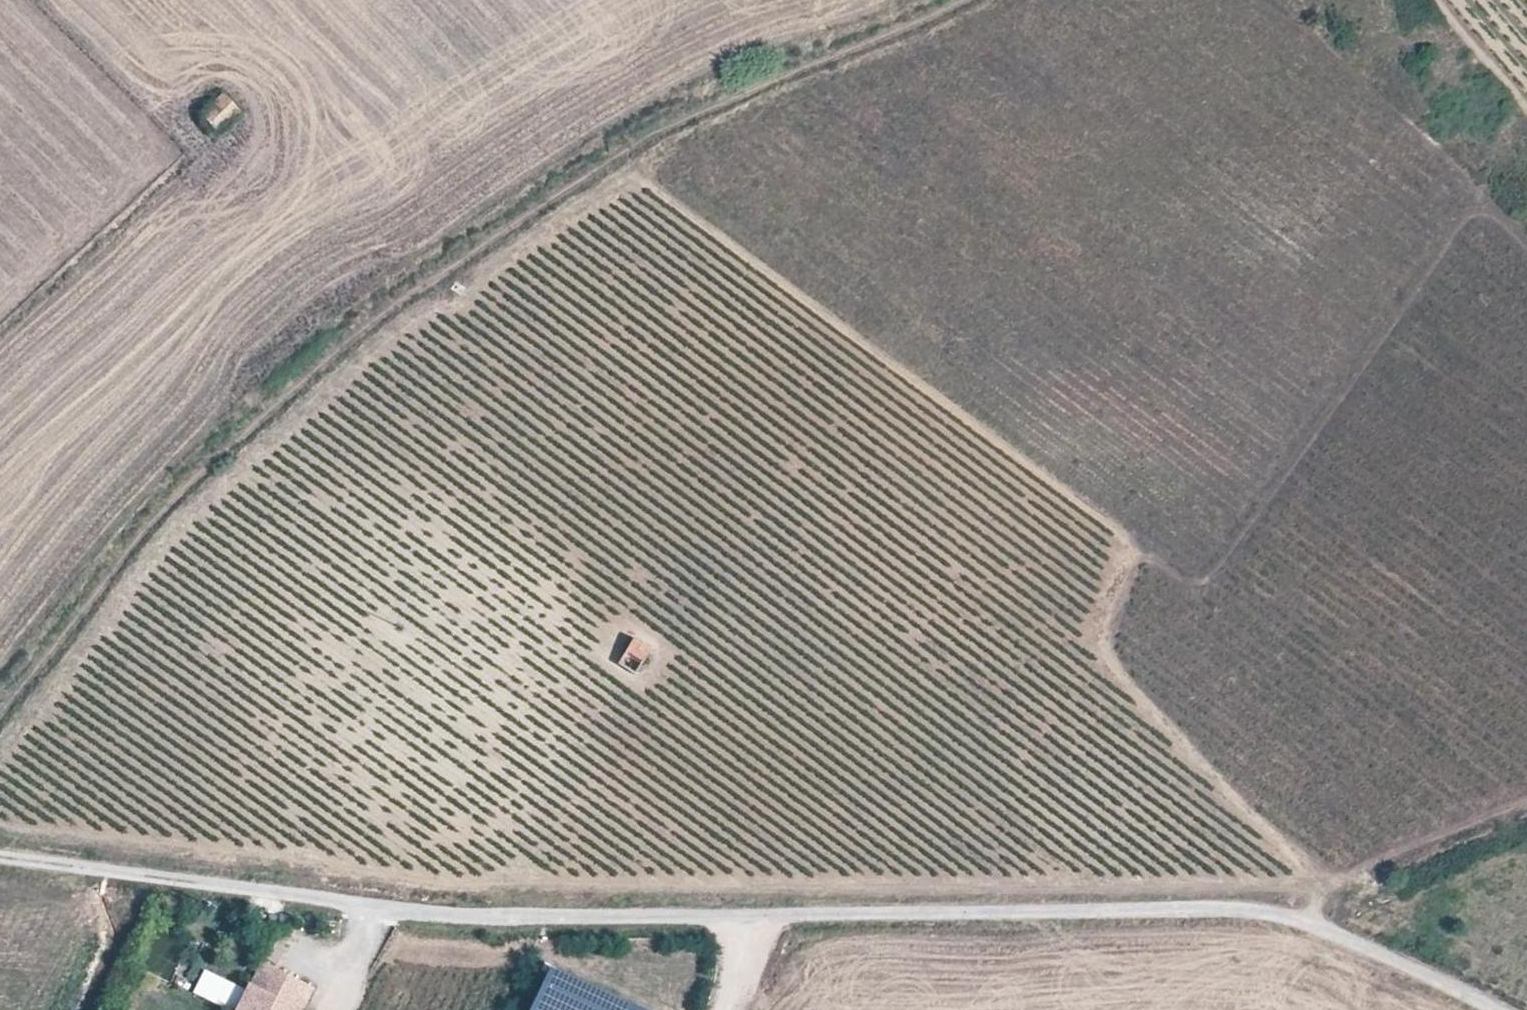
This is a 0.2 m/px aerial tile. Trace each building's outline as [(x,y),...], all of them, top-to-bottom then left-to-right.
[(240,111),(223,93),(199,114),(217,132),(240,111)] [(635,676),(652,648),(634,637),(617,665),(635,676)] [(252,988),(297,1009),(306,1009),(317,989),(264,963),(252,988)] [(554,969),(534,1009),(639,1009),(554,969)] [(245,990),(226,981),(216,1004),(229,1009),(236,1009),(245,990)] [(252,988),(241,1009),(297,1009),(252,988)]
